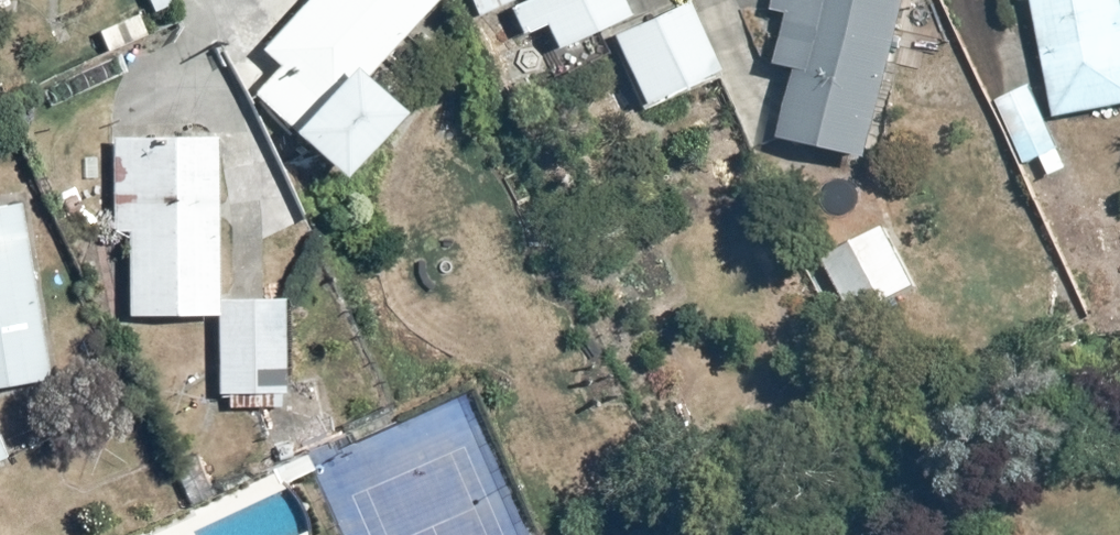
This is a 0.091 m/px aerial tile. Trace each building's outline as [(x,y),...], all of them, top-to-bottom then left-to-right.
[(165,33),(188,20),(177,0),(147,0),(165,33)] [(258,43),(276,60),(235,104),(271,138),(282,127),(335,176),(395,113),(386,105),(407,82),(377,54),(428,0),(299,0),(258,43)] [(467,21),(509,3),(520,29),(539,21),(550,47),(625,15),(618,0),(458,0),(467,21)] [(772,9),(786,11),(777,60),(793,63),(778,137),(866,153),(895,0),(774,0),(772,9)] [(1040,79),(997,84),(1002,131),(1048,126),(1046,115),(1119,107),(1119,0),(1032,0),(1040,79)] [(687,1),(612,33),(644,105),(718,73),(687,1)] [(58,187),(102,186),(111,186),(112,230),(122,230),(123,312),(213,311),(214,390),(223,390),(223,401),(290,401),(289,294),(216,295),(214,132),(58,133),(58,187)] [(46,379),(20,200),(0,203),(0,393),(46,379)] [(886,215),(820,246),(853,315),(918,283),(886,215)] [(14,454),(0,422),(0,460),(14,454)]
